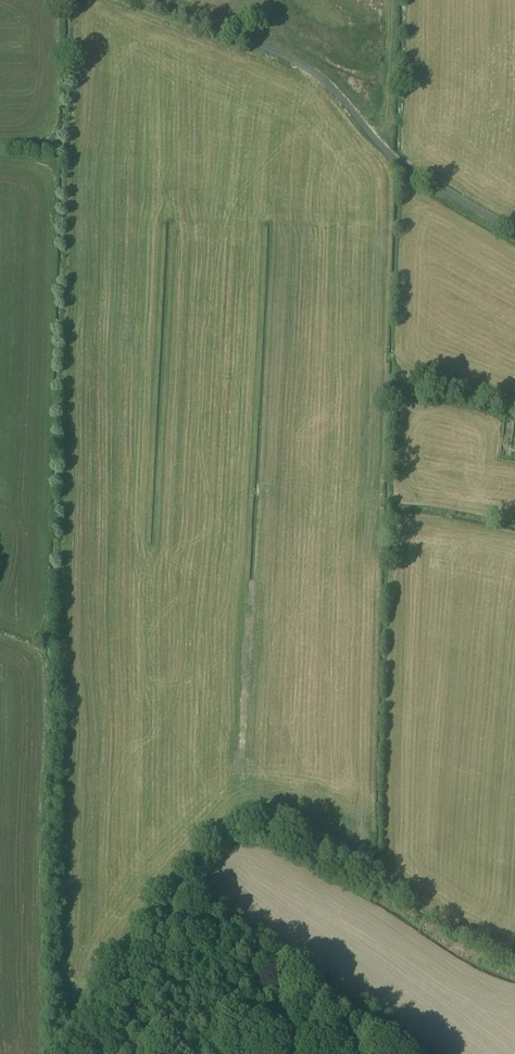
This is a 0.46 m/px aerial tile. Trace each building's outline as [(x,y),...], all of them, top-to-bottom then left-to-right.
[(502,417),(502,425),(511,425),(511,417),(502,417)]
